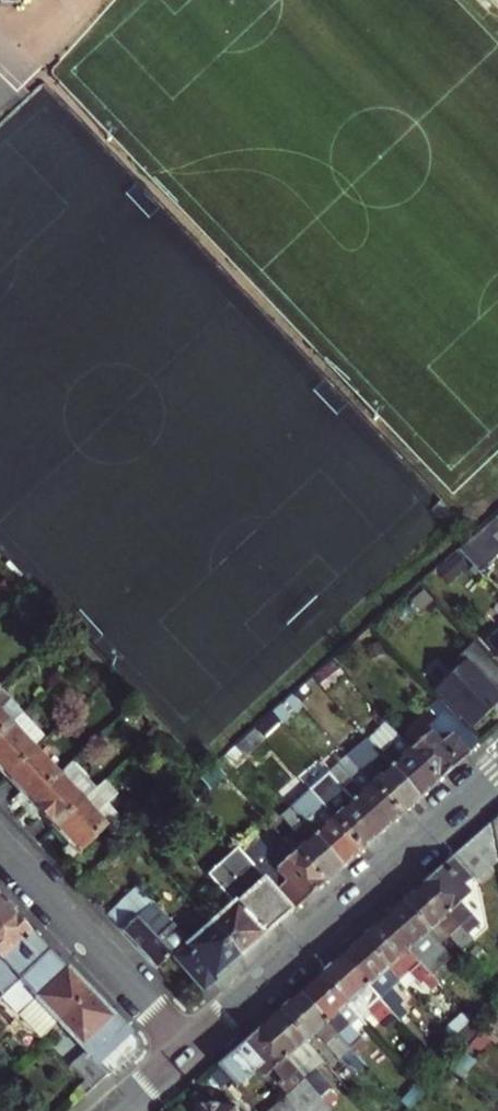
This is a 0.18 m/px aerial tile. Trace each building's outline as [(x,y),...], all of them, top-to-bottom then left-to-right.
[(478,571),(497,553),(497,518),(497,517),(460,550),(478,571)] [(488,640),(497,652),(497,630),(488,640)] [(497,687),(497,667),(474,641),(461,653),(466,659),(436,686),(472,726),(493,707),(491,704),(497,697),(497,692),(496,689),(497,687)] [(340,677),(330,667),(318,678),(327,688),(340,677)] [(0,691),(0,711),(11,723),(21,713),(0,691)] [(400,737),(438,781),(470,753),(468,751),(480,740),(445,701),(433,711),(442,721),(419,742),(408,730),(400,737)] [(11,723),(0,711),(0,733),(11,723)] [(21,713),(11,723),(0,733),(0,770),(7,777),(36,749),(46,739),(21,713)] [(368,741),(419,798),(438,781),(400,737),(388,724),(368,741)] [(419,798),(368,741),(359,750),(370,761),(360,770),(400,814),(419,798)] [(23,809),(60,774),(36,749),(7,777),(21,792),(14,799),(23,809)] [(334,778),(381,831),(393,821),(400,814),(360,770),(348,781),(340,772),(334,778)] [(85,799),(60,774),(23,809),(33,819),(41,812),(55,827),(85,799)] [(381,831),(334,778),(331,775),(321,785),(331,795),(322,804),(362,848),(381,831)] [(94,791),(85,799),(55,827),(69,842),(61,850),(71,859),(78,853),(79,854),(118,817),(94,791)] [(300,799),(291,807),(343,865),(362,848),(322,804),(312,812),(300,799)] [(305,842),(295,851),(323,883),(343,865),(291,807),(281,815),(293,828),(305,842)] [(161,813),(151,821),(162,833),(172,825),(161,813)] [(461,924),(468,932),(479,923),(460,901),(470,893),(463,884),(474,874),(477,877),(497,859),(491,821),(423,881),(461,924)] [(293,828),(283,838),(295,851),(305,842),(293,828)] [(242,852),(254,867),(262,860),(249,846),(242,852)] [(234,905),(211,924),(240,957),(292,910),(275,891),(254,867),(242,852),(237,848),(207,875),(234,905)] [(286,881),(275,891),(292,910),(323,883),(295,851),(276,869),(286,881)] [(461,924),(423,881),(402,900),(429,930),(439,922),(450,934),(461,924)] [(138,886),(107,914),(140,949),(157,967),(171,954),(203,989),(240,957),(211,924),(199,935),(189,924),(179,932),(138,886)] [(195,892),(188,898),(201,913),(209,906),(195,892)] [(188,898),(184,894),(171,905),(189,924),(197,917),(200,921),(204,917),(201,913),(188,898)] [(16,915),(0,899),(0,930),(16,915)] [(402,900),(381,918),(427,969),(433,963),(426,955),(431,951),(420,938),(429,930),(402,900)] [(0,930),(0,991),(3,994),(50,951),(16,915),(0,930)] [(427,969),(381,918),(361,936),(388,966),(400,979),(414,966),(434,988),(439,983),(427,969)] [(388,966),(361,936),(341,954),(386,1005),(400,1021),(409,1012),(396,997),(394,999),(386,991),(391,987),(379,974),(388,966)] [(2,996),(41,1039),(59,1023),(91,994),(50,951),(3,994),(2,996)] [(386,1005),(341,954),(319,973),(347,1002),(356,994),(368,1007),(372,1003),(380,1011),(386,1005)] [(347,1002),(319,973),(299,991),(345,1043),(351,1050),(362,1040),(345,1021),(355,1011),(347,1002)] [(345,1043),(299,991),(279,1009),(305,1039),(315,1031),(326,1043),(332,1039),(339,1048),(345,1043)] [(91,994),(59,1023),(86,1051),(73,1063),(94,1087),(135,1051),(135,1041),(91,994)] [(305,1039),(279,1009),(258,1027),(304,1079),(314,1090),(320,1097),(332,1087),(316,1068),(311,1072),(304,1063),(308,1059),(297,1046),(305,1039)] [(235,1086),(257,1067),(261,1073),(271,1065),(283,1079),(278,1083),(287,1094),(293,1089),(304,1079),(258,1027),(216,1064),(235,1086)] [(320,1097),(314,1090),(304,1079),(293,1089),(287,1094),(268,1110),(332,1110),(320,1097)] [(196,1110),(235,1110),(236,1105),(197,1102),(196,1110)]
